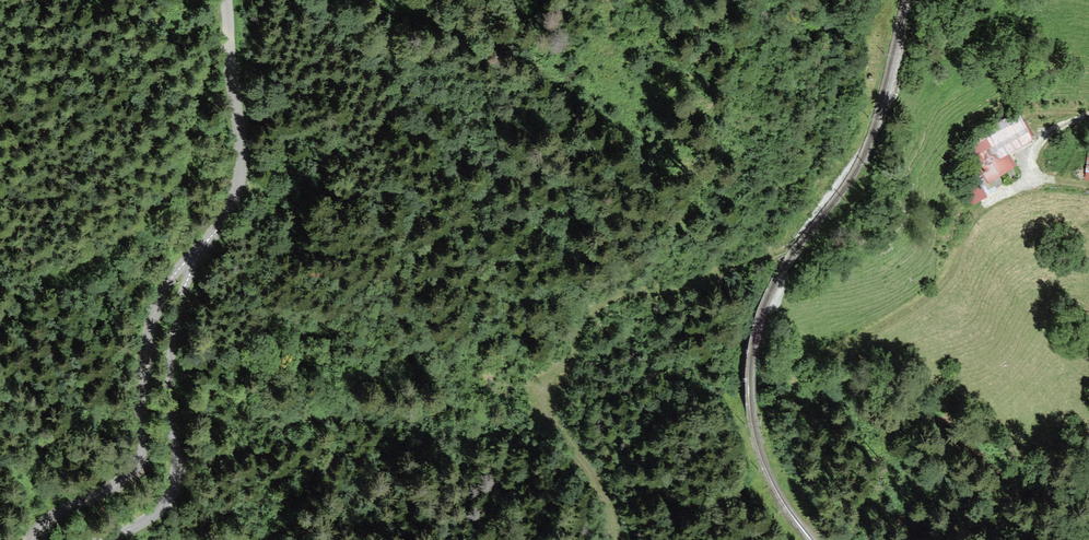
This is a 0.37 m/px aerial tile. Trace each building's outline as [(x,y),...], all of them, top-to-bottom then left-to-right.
[(1018,112),(964,143),(980,170),(960,181),(973,203),(984,196),(977,185),(1013,165),(1007,156),(1005,152),(1033,137),(1018,112)]
